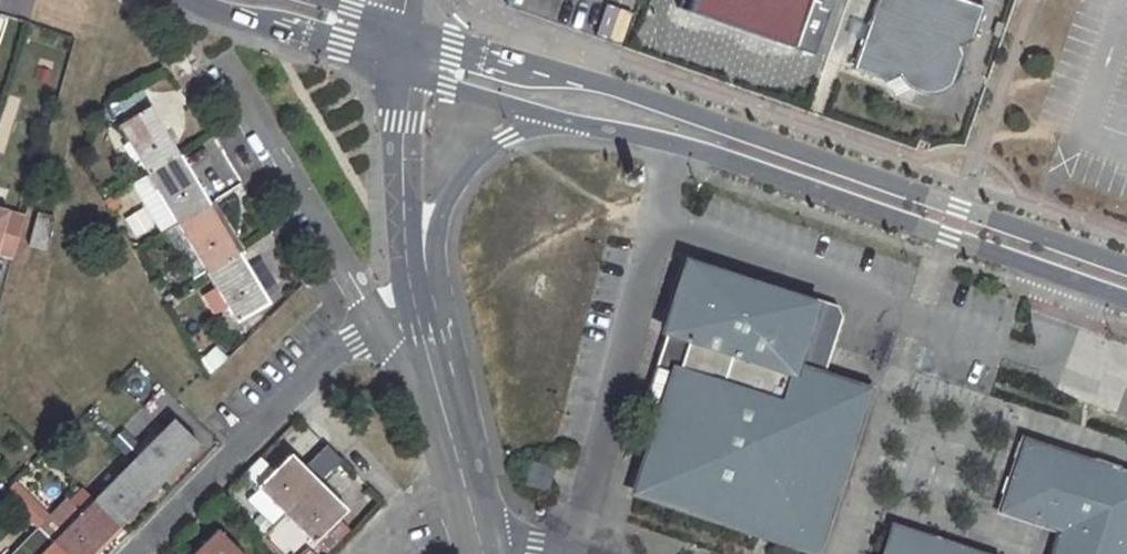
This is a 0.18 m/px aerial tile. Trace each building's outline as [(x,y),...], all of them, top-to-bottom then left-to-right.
[(691,14),(776,44),(799,32),(811,0),(696,0),(691,14)] [(983,7),(964,0),(877,0),(852,70),(887,82),(899,77),(903,84),(907,87),(913,91),(920,94),(932,95),(942,92),(952,86),(962,56),(959,47),(971,41),(983,7)] [(998,37),(1003,24),(996,22),(992,34),(998,37)] [(793,50),(799,32),(776,44),(793,50)] [(149,106),(120,125),(149,173),(179,155),(149,106)] [(179,155),(149,173),(133,183),(162,232),(178,222),(208,204),(179,155)] [(208,204),(178,222),(208,271),(238,253),(208,204)] [(140,208),(120,221),(133,240),(153,227),(140,208)] [(26,218),(0,211),(0,252),(16,256),(26,218)] [(39,213),(31,245),(46,249),(56,217),(39,213)] [(238,253),(208,271),(238,322),(268,303),(238,253)] [(820,523),(863,392),(816,377),(818,371),(813,363),(819,362),(834,314),(817,309),(688,266),(674,306),(656,365),(676,373),(665,405),(645,466),(820,523)] [(210,373),(226,360),(216,347),(199,359),(210,373)] [(656,365),(646,399),(665,405),(676,373),(656,365)] [(174,419),(133,460),(159,486),(199,445),(174,419)] [(1056,553),(1125,553),(1126,548),(1126,478),(1025,445),(1004,507),(1066,527),(1056,553)] [(291,455),(259,486),(287,513),(318,482),(291,455)] [(133,460),(93,501),(119,526),(159,486),(133,460)] [(530,462),(524,487),(547,493),(554,468),(530,462)] [(318,482),(287,513),(316,541),(347,510),(318,482)] [(31,497),(17,483),(7,494),(20,508),(31,497)] [(53,541),(66,553),(92,553),(119,526),(93,501),(83,490),(69,504),(80,514),(53,541)] [(66,501),(40,528),(53,541),(80,514),(69,504),(66,501)] [(192,553),(243,553),(218,528),(192,553)] [(12,553),(35,553),(48,540),(36,529),(12,553)] [(894,531),(887,553),(961,553),(894,531)] [(41,553),(66,553),(53,541),(41,553)]
